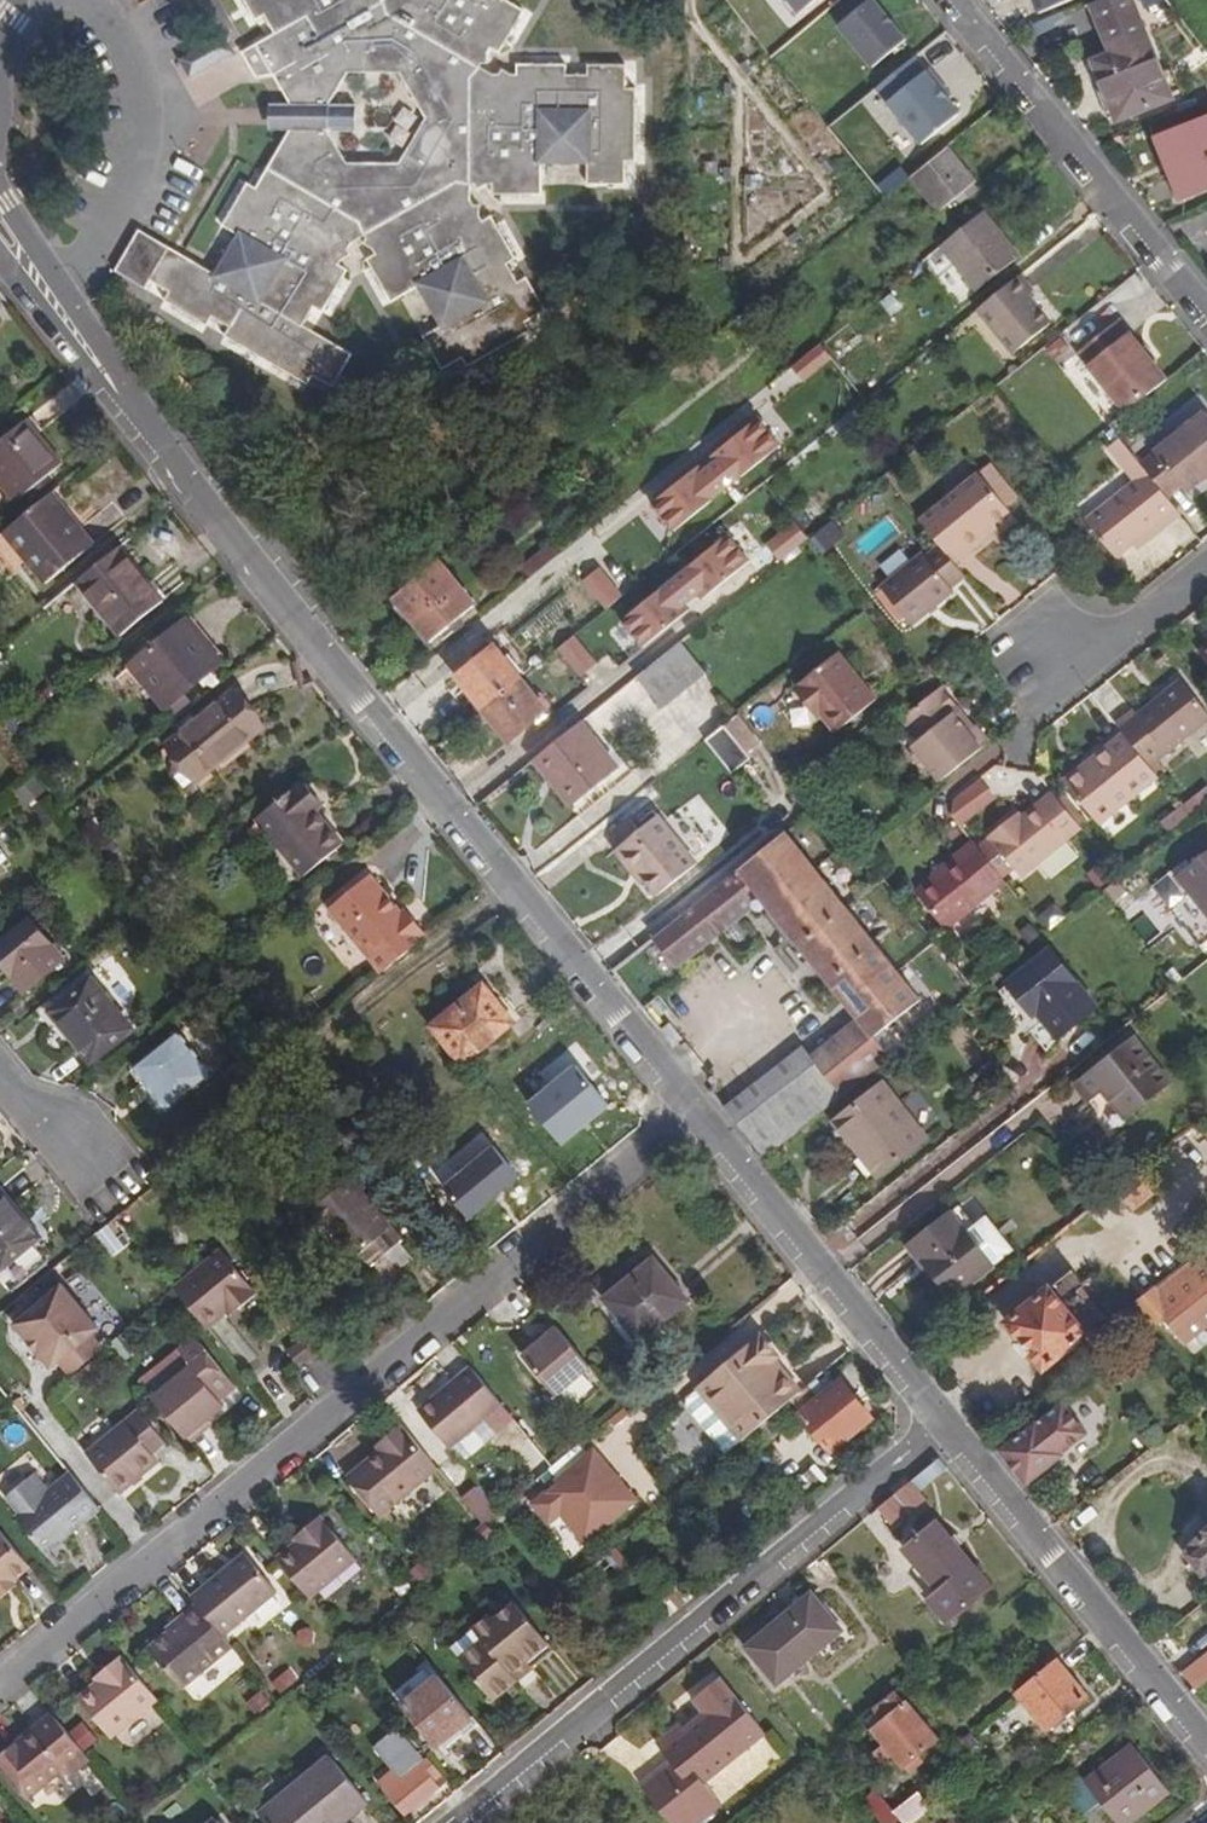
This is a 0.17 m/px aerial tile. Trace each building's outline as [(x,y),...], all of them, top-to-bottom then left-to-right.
[(293,317),(305,299),(314,303),(322,290),(339,262),(329,257),(339,240),(361,229),(371,248),(364,253),(386,296),(416,280),(437,322),(419,332),(437,365),(456,355),(460,363),(523,330),(520,323),(539,313),(522,280),(513,284),(505,266),(513,262),(491,220),(480,224),(472,206),(473,184),(497,185),(496,194),(544,195),(545,161),(591,161),(591,185),(628,186),(629,163),(639,162),(640,89),(630,89),(631,66),(593,65),(593,73),(571,73),(571,64),(525,64),(525,72),(499,73),(484,62),(493,45),(502,49),(527,10),(511,0),(244,0),(253,17),(261,13),(270,32),(251,42),(268,73),(284,103),(274,103),(274,124),(284,124),(251,183),(244,179),(239,186),(219,221),(235,230),(212,269),(137,224),(114,265),(139,280),(144,272),(161,284),(157,291),(199,316),(204,309),(221,319),(218,327),(299,376),(304,368),(322,379),(342,346),(293,317)] [(802,12),(817,0),(793,0),(802,12)] [(840,25),(874,67),(908,39),(876,0),(871,0),(840,25)] [(1040,11),(1067,0),(1035,0),(1040,11)] [(1119,119),(1172,97),(1132,0),(1095,0),(1093,1),(1114,50),(1094,59),(1119,119)] [(219,30),(173,53),(184,73),(229,50),(219,30)] [(268,73),(251,42),(237,50),(250,75),(268,73)] [(878,87),(923,143),(961,113),(949,98),(953,95),(931,68),(927,71),(915,57),(878,87)] [(1156,137),(1180,197),(1206,187),(1206,119),(1156,137)] [(949,147),(913,175),(942,210),(967,190),(971,194),(980,186),(949,147)] [(984,212),(944,244),(980,289),(1021,256),(984,212)] [(1034,291),(1021,275),(979,309),(1015,353),(1052,322),(1030,295),(1034,291)] [(1126,412),(1167,379),(1154,363),(1142,348),(1120,320),(1078,352),(1126,412)] [(792,367),(803,380),(831,358),(820,344),(792,367)] [(1142,348),(1154,363),(1159,358),(1147,344),(1142,348)] [(748,405),(757,417),(801,381),(791,369),(748,405)] [(229,416),(216,399),(206,408),(218,425),(229,416)] [(1206,452),(1206,411),(1142,463),(1162,488),(1206,452)] [(653,503),(675,530),(781,445),(759,417),(713,454),(719,461),(705,473),(699,466),(653,503)] [(63,463),(28,419),(0,442),(0,483),(15,502),(63,463)] [(1168,496),(1162,488),(1142,463),(1122,438),(1110,448),(1137,481),(1089,520),(1119,557),(1135,543),(1163,520),(1168,525),(1183,514),(1168,496)] [(1162,488),(1168,496),(1182,485),(1189,493),(1206,479),(1206,452),(1162,488)] [(995,462),(981,473),(1007,506),(1022,494),(995,462)] [(981,473),(922,520),(942,544),(956,562),(986,537),(981,531),(993,522),(1009,509),(1007,506),(981,473)] [(49,495),(5,532),(47,583),(95,543),(81,526),(77,528),(49,495)] [(1140,548),(1168,525),(1163,520),(1135,543),(1140,548)] [(810,538),(796,521),(764,547),(777,564),(810,538)] [(824,553),(848,539),(837,521),(814,536),(824,553)] [(981,531),(986,537),(998,528),(993,522),(981,531)] [(624,619),(644,644),(690,607),(686,602),(700,590),(704,596),(749,559),(730,534),(624,619)] [(956,562),(942,544),(927,556),(923,552),(883,585),(912,622),(955,589),(952,586),(966,575),(956,562)] [(120,547),(78,581),(122,634),(164,600),(120,547)] [(439,560),(395,596),(431,640),(474,605),(439,560)] [(608,609),(624,596),(601,567),(585,581),(608,609)] [(222,660),(188,618),(133,663),(167,705),(222,660)] [(598,663),(575,635),(559,648),(581,676),(598,663)] [(459,677),(484,708),(521,679),(489,639),(478,649),(483,656),(459,677)] [(679,642),(639,675),(665,708),(705,674),(679,642)] [(877,699),(839,651),(794,688),(809,707),(813,704),(820,713),(835,732),(877,699)] [(521,679),(484,708),(511,742),(548,712),(545,709),(550,705),(543,695),(537,700),(521,679)] [(1159,762),(1206,725),(1206,713),(1182,682),(1138,716),(1134,713),(1117,725),(1126,735),(1151,768),(1159,762)] [(263,726),(233,689),(169,743),(178,754),(170,761),(171,771),(185,788),(195,793),(204,786),(199,780),(263,726)] [(943,783),(994,743),(979,726),(975,729),(972,733),(957,716),(962,712),(944,690),(907,719),(922,740),(916,746),(917,749),(916,755),(922,763),(929,763),(943,783)] [(813,704),(809,707),(817,716),(820,713),(813,704)] [(972,733),(975,729),(962,712),(957,716),(972,733)] [(737,713),(704,740),(732,774),(752,759),(748,754),(761,743),(737,713)] [(582,721),(534,760),(548,777),(552,772),(577,803),(573,807),(579,815),(634,772),(626,761),(619,768),(582,721)] [(1100,826),(1160,779),(1151,768),(1126,735),(1083,769),(1089,777),(1072,791),(1100,826)] [(1151,768),(1160,779),(1168,773),(1159,762),(1151,768)] [(1066,783),(1072,791),(1089,777),(1083,769),(1066,783)] [(552,772),(548,777),(573,807),(577,803),(552,772)] [(304,875),(342,843),(316,811),(324,805),(303,781),(258,818),(304,875)] [(960,827),(994,800),(980,782),(956,802),(956,822),(960,827)] [(1164,822),(1177,839),(1206,816),(1206,790),(1164,822)] [(1021,877),(1081,830),(1052,793),(1021,818),(1013,825),(1008,821),(989,837),(1021,877)] [(636,870),(656,897),(698,864),(658,814),(637,831),(628,819),(612,832),(621,844),(615,849),(633,872),(636,870)] [(1017,814),(1008,821),(1013,825),(1021,818),(1017,814)] [(783,924),(858,1019),(873,1038),(921,1000),(852,915),(833,889),(787,832),(655,938),(678,966),(727,928),(763,898),(783,924)] [(1005,882),(972,841),(955,854),(959,859),(941,873),(915,894),(944,930),(1005,882)] [(1177,875),(1173,870),(1153,886),(1201,945),(1206,940),(1206,851),(1177,875)] [(937,868),(941,873),(959,859),(955,854),(937,868)] [(384,972),(423,939),(421,936),(426,932),(413,916),(407,920),(401,912),(370,875),(330,908),(384,972)] [(407,920),(413,916),(407,909),(401,912),(407,920)] [(30,918),(0,944),(0,957),(26,990),(64,960),(30,918)] [(1057,1038),(1094,1008),(1049,951),(998,991),(1031,1032),(1043,1022),(1057,1038)] [(131,1028),(91,978),(78,988),(74,985),(49,1006),(92,1061),(131,1028)] [(459,1066),(520,1018),(490,981),(430,1029),(459,1066)] [(740,1086),(718,1104),(763,1160),(890,1059),(873,1038),(858,1019),(810,1056),(805,1049),(747,1094),(740,1086)] [(211,1077),(177,1034),(137,1066),(170,1110),(211,1077)] [(1134,1037),(1077,1084),(1089,1099),(1103,1087),(1125,1115),(1169,1081),(1134,1037)] [(924,1138),(881,1085),(837,1120),(880,1174),(924,1138)] [(1135,1174),(1117,1186),(1134,1207),(1151,1194),(1135,1174)] [(352,1182),(316,1211),(335,1235),(332,1239),(351,1262),(361,1255),(371,1268),(373,1267),(385,1281),(411,1260),(399,1247),(402,1244),(352,1182)] [(0,1188),(0,1270),(15,1288),(49,1260),(34,1241),(40,1237),(0,1188)] [(966,1232),(952,1213),(913,1243),(954,1294),(992,1264),(1012,1249),(986,1216),(966,1232)] [(100,1233),(109,1251),(129,1242),(120,1224),(100,1233)] [(176,1291),(209,1333),(230,1317),(239,1310),(243,1313),(261,1299),(224,1253),(176,1291)] [(1201,1257),(1183,1273),(1200,1294),(1206,1288),(1206,1264),(1201,1257)] [(684,1299),(649,1258),(602,1299),(636,1340),(684,1299)] [(1044,1367),(1110,1316),(1073,1269),(1009,1322),(1044,1367)] [(1200,1294),(1183,1273),(1157,1293),(1174,1314),(1200,1294)] [(68,1377),(105,1348),(92,1333),(98,1327),(65,1285),(15,1325),(50,1367),(57,1363),(68,1377)] [(1137,1304),(1155,1329),(1174,1314),(1157,1293),(1155,1290),(1137,1304)] [(239,1310),(230,1317),(234,1321),(243,1313),(239,1310)] [(589,1369),(553,1324),(538,1335),(542,1341),(534,1346),(522,1357),(555,1397),(589,1369)] [(542,1341),(538,1335),(530,1342),(534,1346),(542,1341)] [(287,1352),(297,1366),(300,1369),(317,1355),(304,1339),(287,1352)] [(792,1399),(800,1392),(780,1369),(777,1372),(770,1364),(778,1357),(764,1340),(699,1392),(701,1394),(689,1404),(688,1412),(710,1439),(727,1426),(740,1442),(792,1399)] [(150,1399),(186,1444),(200,1434),(196,1428),(204,1422),(222,1409),(217,1403),(233,1390),(197,1343),(180,1357),(189,1369),(150,1399)] [(502,1404),(471,1366),(422,1406),(452,1444),(502,1404)] [(827,1392),(815,1379),(800,1392),(792,1399),(803,1412),(801,1415),(831,1452),(871,1419),(841,1381),(827,1392)] [(1062,1400),(999,1450),(1027,1485),(1090,1434),(1062,1400)] [(84,1454),(116,1495),(155,1463),(145,1449),(159,1438),(137,1410),(84,1454)] [(761,1445),(788,1424),(778,1413),(752,1434),(761,1445)] [(196,1428),(200,1434),(208,1427),(204,1422),(196,1428)] [(437,1469),(402,1425),(382,1440),(387,1444),(379,1451),(347,1477),(378,1516),(437,1469)] [(724,1456),(740,1442),(727,1426),(710,1439),(724,1456)] [(538,1476),(551,1465),(529,1438),(515,1448),(538,1476)] [(387,1444),(382,1440),(375,1446),(379,1451),(387,1444)] [(580,1545),(631,1504),(592,1454),(554,1484),(555,1486),(529,1507),(544,1526),(556,1516),(580,1545)] [(912,1482),(921,1492),(949,1470),(940,1459),(912,1482)] [(86,1518),(57,1483),(49,1489),(34,1472),(5,1496),(19,1513),(15,1517),(44,1552),(86,1518)] [(97,1508),(69,1473),(57,1483),(86,1518),(97,1508)] [(912,1482),(882,1508),(898,1528),(914,1514),(919,1519),(933,1508),(921,1492),(912,1482)] [(462,1498),(482,1523),(495,1513),(475,1488),(462,1498)] [(302,1537),(275,1558),(309,1598),(355,1561),(319,1516),(299,1532),(302,1537)] [(932,1599),(952,1623),(992,1588),(939,1523),(907,1549),(942,1590),(932,1599)] [(0,1532),(0,1589),(11,1581),(14,1579),(10,1574),(25,1562),(0,1532)] [(1187,1552),(1205,1574),(1206,1573),(1206,1536),(1187,1552)] [(247,1554),(192,1597),(201,1610),(223,1636),(277,1593),(247,1554)] [(28,1566),(25,1562),(10,1574),(14,1579),(28,1566)] [(0,1589),(0,1595),(0,1596),(14,1585),(11,1581),(0,1589)] [(748,1649),(776,1683),(838,1631),(811,1598),(748,1649)] [(456,1652),(466,1664),(465,1665),(494,1699),(517,1681),(510,1674),(527,1660),(548,1644),(519,1609),(499,1626),(494,1621),(478,1634),(456,1652)] [(185,1689),(233,1650),(223,1636),(201,1610),(152,1649),(185,1689)] [(1185,1671),(1198,1688),(1206,1681),(1206,1654),(1185,1671)] [(113,1736),(159,1700),(124,1656),(100,1674),(103,1679),(81,1698),(113,1736)] [(510,1674),(517,1681),(533,1668),(527,1660),(510,1674)] [(1057,1661),(1017,1694),(1048,1731),(1088,1699),(1057,1661)] [(437,1745),(472,1717),(439,1676),(405,1705),(437,1745)] [(664,1767),(642,1785),(672,1822),(701,1822),(725,1804),(707,1782),(766,1733),(722,1677),(695,1700),(706,1714),(687,1729),(684,1725),(660,1744),(673,1761),(679,1767),(671,1774),(664,1767)] [(906,1706),(897,1695),(869,1719),(876,1729),(874,1732),(885,1745),(866,1761),(875,1770),(893,1755),(909,1774),(918,1767),(914,1761),(937,1742),(908,1704),(906,1706)] [(93,1761),(56,1716),(41,1729),(38,1726),(0,1758),(0,1762),(30,1799),(68,1768),(75,1776),(93,1761)] [(408,1813),(447,1781),(429,1759),(425,1763),(417,1754),(392,1723),(369,1742),(393,1773),(382,1781),(408,1813)] [(1082,1818),(1102,1803),(1117,1822),(1130,1822),(1168,1794),(1132,1746),(1086,1782),(1080,1775),(1061,1791),(1082,1818)] [(267,1822),(342,1822),(366,1803),(329,1758),(260,1815),(267,1822)] [(673,1761),(664,1767),(671,1774),(679,1767),(673,1761)] [(876,1792),(867,1799),(886,1822),(897,1822),(901,1820),(905,1822),(913,1822),(930,1809),(918,1793),(894,1812),(876,1792)]
